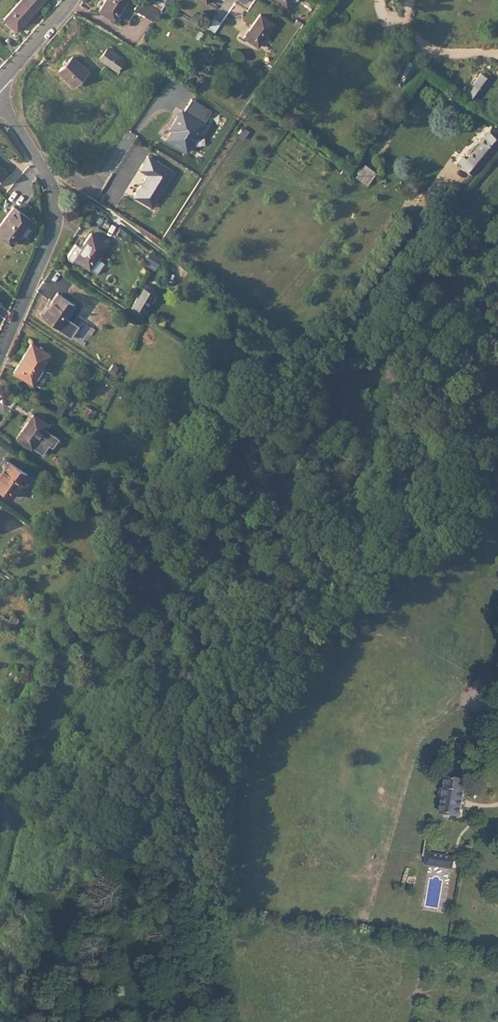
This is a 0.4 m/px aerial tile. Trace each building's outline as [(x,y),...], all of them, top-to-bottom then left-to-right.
[(34,11),(23,0),(20,0),(4,18),(16,30),(34,11)] [(34,11),(44,0),(23,0),(34,11)] [(123,0),(104,0),(97,11),(112,20),(123,0)] [(142,0),(137,0),(132,9),(152,22),(158,10),(142,0)] [(158,10),(163,3),(158,0),(142,0),(158,10)] [(214,33),(222,20),(218,16),(216,19),(215,19),(208,29),(214,33)] [(256,48),(271,26),(258,17),(242,38),(256,48)] [(293,25),(300,30),(303,26),(296,21),(293,25)] [(115,70),(122,60),(106,48),(98,58),(115,70)] [(71,57),(57,72),(72,86),(86,71),(71,57)] [(472,104),(489,80),(481,74),(473,86),(474,87),(466,100),(472,104)] [(238,99),(248,82),(243,79),(232,96),(238,99)] [(211,131),(217,123),(214,121),(209,130),(211,131)] [(497,146),(497,132),(492,127),(466,160),(462,157),(458,163),(474,176),(497,146)] [(369,189),(375,181),(365,173),(359,181),(369,189)] [(30,216),(14,205),(0,225),(0,235),(13,244),(21,233),(19,231),(30,216)] [(88,269),(105,244),(90,234),(73,258),(88,269)] [(142,311),(152,294),(142,288),(132,306),(142,311)] [(41,315),(58,326),(72,304),(56,293),(41,315)] [(30,383),(49,355),(31,343),(12,372),(30,383)] [(86,417),(91,411),(87,408),(82,414),(86,417)] [(23,428),(16,438),(30,447),(31,447),(42,454),(48,445),(52,448),(58,438),(44,428),(47,423),(33,414),(23,428)] [(8,460),(0,471),(0,489),(11,496),(27,473),(8,460)] [(463,817),(469,780),(450,777),(443,814),(463,817)] [(430,853),(428,865),(453,869),(455,857),(430,853)]
